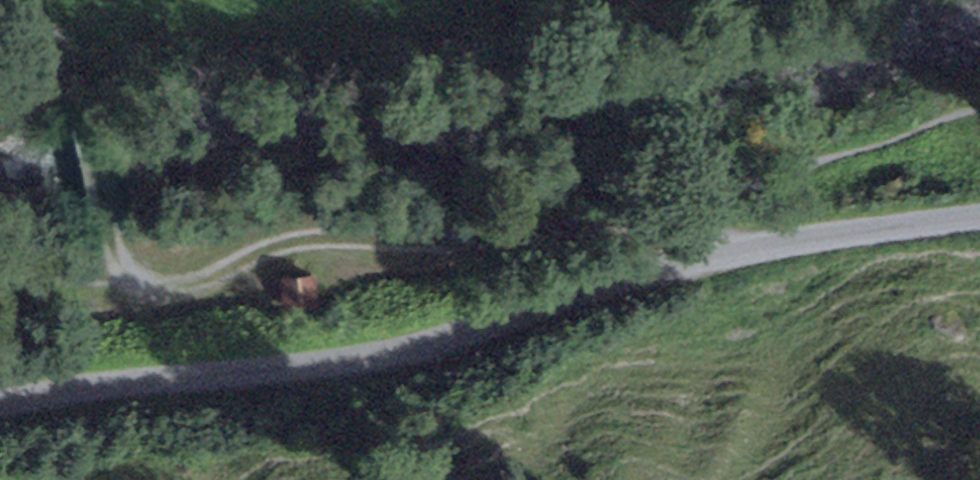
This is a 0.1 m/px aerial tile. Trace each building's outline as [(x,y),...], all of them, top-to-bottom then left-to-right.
[(323,273),(286,272),(285,308),(323,309),(323,273)]
